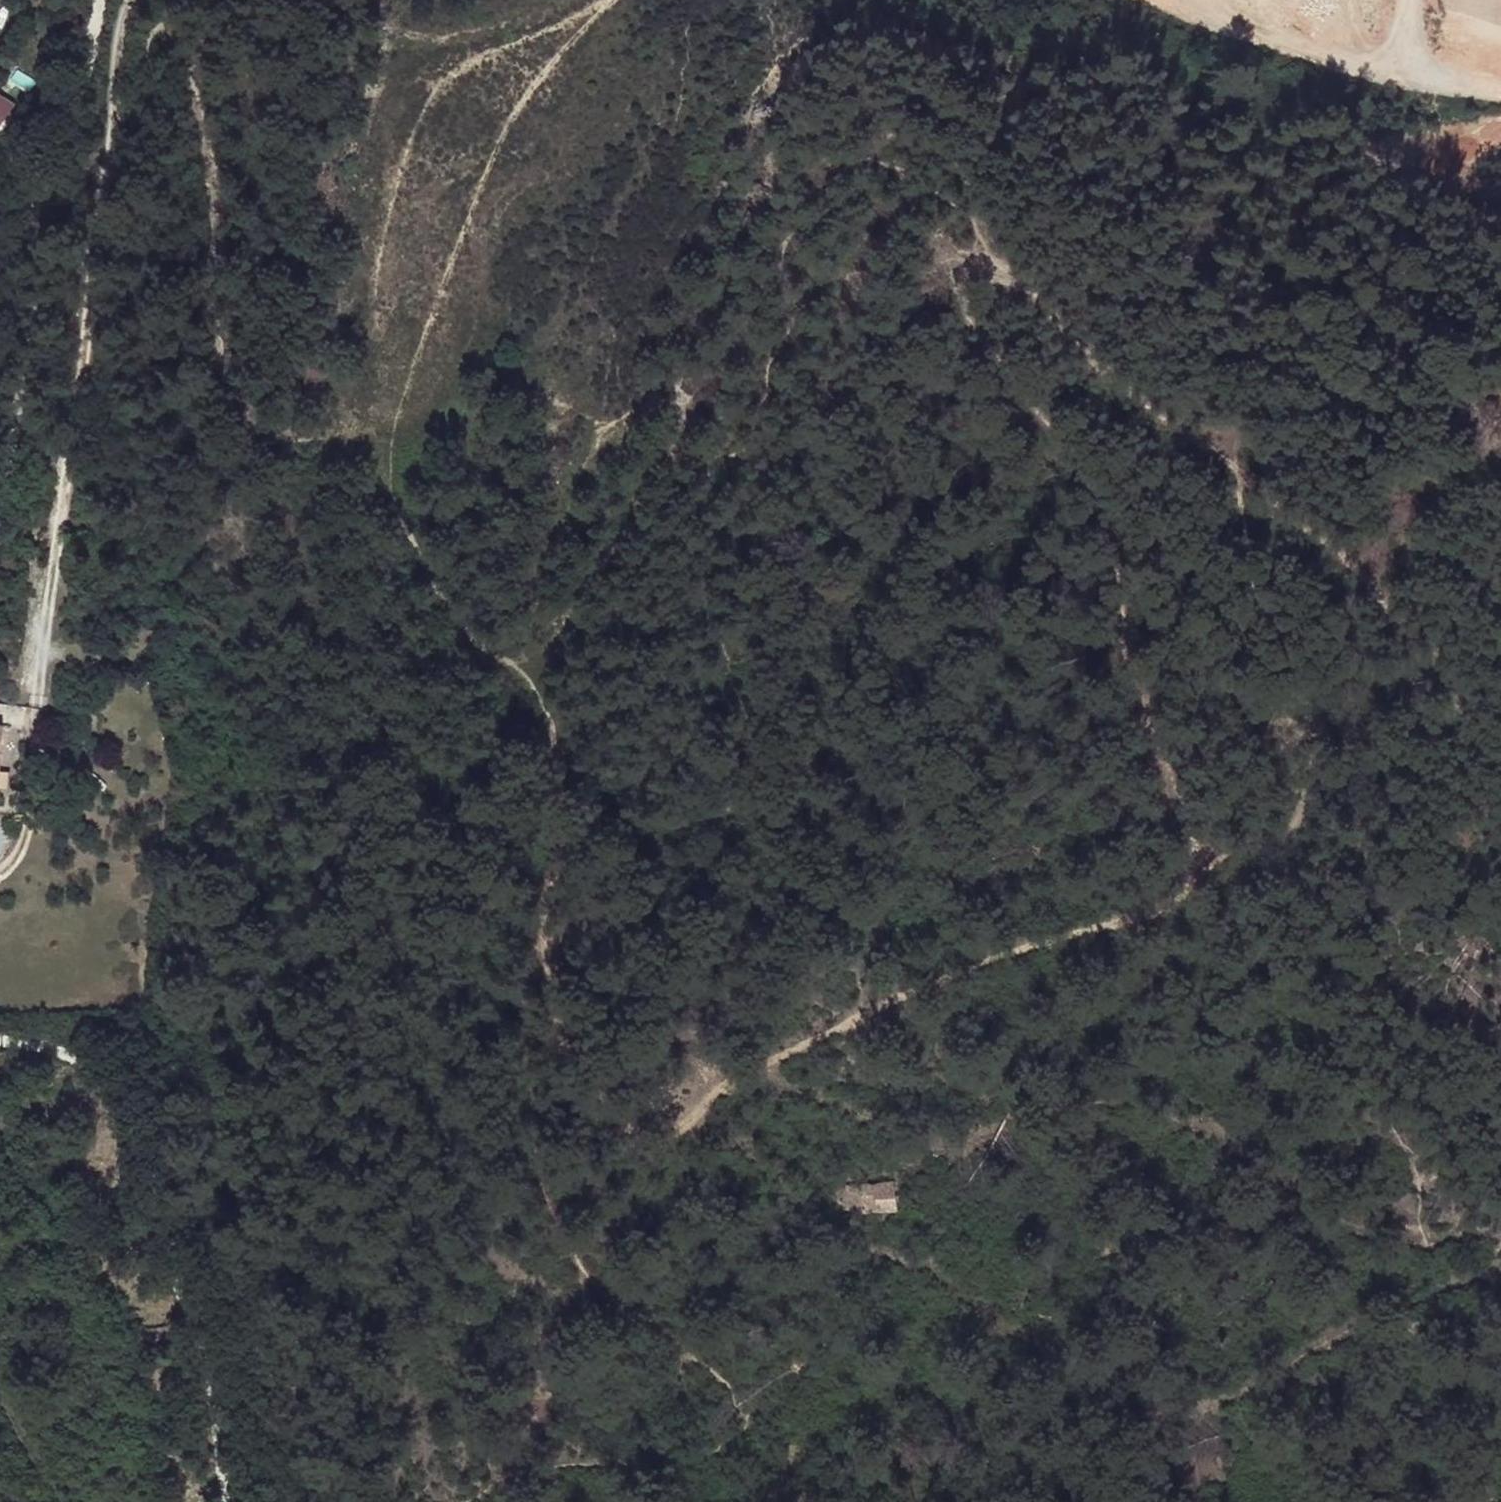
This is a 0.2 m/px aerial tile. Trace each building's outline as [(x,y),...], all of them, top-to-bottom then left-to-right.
[(895,1190),(895,1178),(870,1179),(871,1207),(895,1206),(894,1198),(901,1198),(900,1190),(895,1190)] [(871,1207),(870,1179),(845,1180),(844,1203),(863,1208),(871,1207)] [(1419,1318),(1407,1307),(1398,1319),(1411,1329),(1419,1318)]
